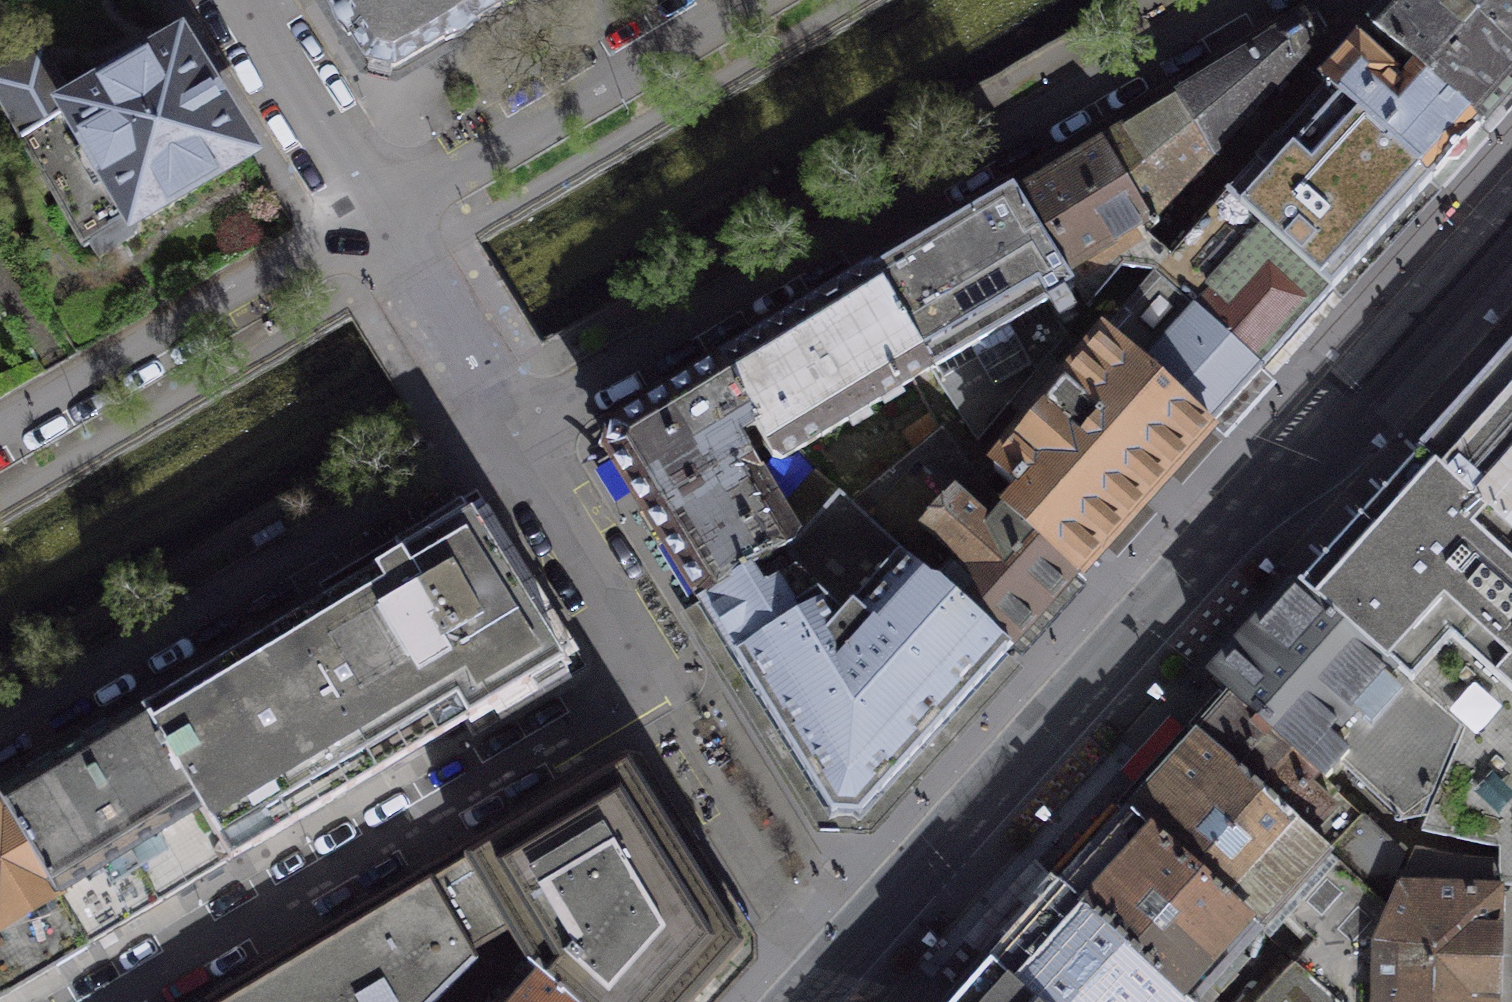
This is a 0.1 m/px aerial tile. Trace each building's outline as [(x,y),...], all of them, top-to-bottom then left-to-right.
[(368,63),(394,69),(483,17),(512,0),(330,0),(368,63)] [(1372,29),(1417,70),(1419,67),(1483,126),(1502,104),(1508,98),(1511,93),(1511,51),(1455,0),(1398,0),(1372,29)] [(1511,51),(1511,0),(1455,0),(1511,51)] [(1327,29),(1315,13),(1249,53),(1190,92),(1177,100),(1211,156),(1327,29)] [(180,41),(69,106),(40,54),(0,77),(0,96),(22,135),(19,136),(84,247),(89,244),(98,258),(120,245),(133,237),(135,236),(136,234),(138,232),(138,230),(139,226),(138,223),(136,220),(249,153),(215,97),(180,41)] [(1322,84),(1325,87),(1431,182),(1457,154),(1483,126),(1419,67),(1417,70),(1409,78),(1397,91),(1389,84),(1397,76),(1360,42),(1322,84)] [(1325,87),(1223,193),(1331,291),(1431,182),(1325,87)] [(1211,156),(1177,100),(1141,121),(1102,146),(1153,230),(1159,224),(1155,220),(1172,201),(1170,200),(1211,156)] [(1153,230),(1102,146),(1060,171),(1017,196),(1086,307),(1153,230)] [(1086,307),(1017,196),(1013,191),(943,232),(871,274),(929,371),(932,370),(977,438),(1065,333),(1046,303),(1062,293),(1077,318),(1086,307)] [(1174,254),(1157,273),(1260,369),(1296,330),(1331,291),(1223,193),(1174,254)] [(1157,273),(1107,332),(1209,426),(1235,397),(1260,369),(1157,273)] [(929,371),(871,274),(792,322),(720,365),(757,427),(777,459),(782,460),(822,436),(822,437),(871,407),(871,406),(929,371)] [(1005,508),(1078,573),(1086,564),(1148,495),(1209,426),(1107,332),(993,471),(1020,492),(1012,500),(1005,508)] [(1420,453),(1511,537),(1511,351),(1420,453)] [(757,427),(720,365),(614,427),(611,440),(608,452),(648,516),(748,455),(738,439),(757,427)] [(849,504),(1009,648),(1078,573),(1005,508),(982,487),(940,429),(849,504)] [(1501,887),(1511,887),(1511,537),(1420,453),(1297,588),(1386,667),(1388,664),(1462,730),(1426,816),(1420,831),(1500,849),(1498,865),(1498,870),(1501,887)] [(748,455),(648,516),(678,565),(701,601),(792,545),(794,535),(783,507),(748,455)] [(794,535),(839,491),(817,471),(808,480),(809,482),(783,507),(794,535)] [(792,545),(701,601),(735,656),(830,812),(860,814),(1009,648),(849,504),(839,491),(794,535),(792,545)] [(370,575),(138,714),(228,861),(562,661),(519,591),(471,514),(370,575)] [(1386,667),(1297,588),(1214,679),(1232,697),(1325,781),(1342,763),(1402,819),(1426,816),(1462,730),(1388,664),(1386,667)] [(1325,781),(1232,697),(1205,728),(1198,736),(1387,907),(1402,874),(1397,870),(1405,856),(1325,781)] [(228,861),(138,714),(1,795),(60,893),(57,895),(87,945),(228,861)] [(1198,736),(1129,814),(1258,931),(1278,908),(1314,941),(1295,964),(1337,1001),(1343,1001),(1387,907),(1198,736)] [(575,1001),(690,1001),(741,947),(626,765),(457,865),(224,1001),(430,1001),(464,969),(465,971),(476,961),(468,952),(498,935),(510,927),(530,962),(575,1001)] [(1,795),(0,795),(0,997),(87,945),(57,895),(60,893),(1,795)] [(1129,814),(1071,880),(1064,889),(1188,1001),(1195,1001),(1258,931),(1129,814)] [(1498,870),(1498,865),(1414,850),(1402,874),(1387,907),(1343,1001),(1511,1001),(1511,887),(1501,887),(1498,870)] [(1064,889),(996,963),(1039,1001),(1188,1001),(1064,889)] [(530,962),(493,1001),(575,1001),(530,962)] [(996,963),(959,1001),(1039,1001),(996,963)] [(1295,964),(1260,1001),(1337,1001),(1295,964)]
